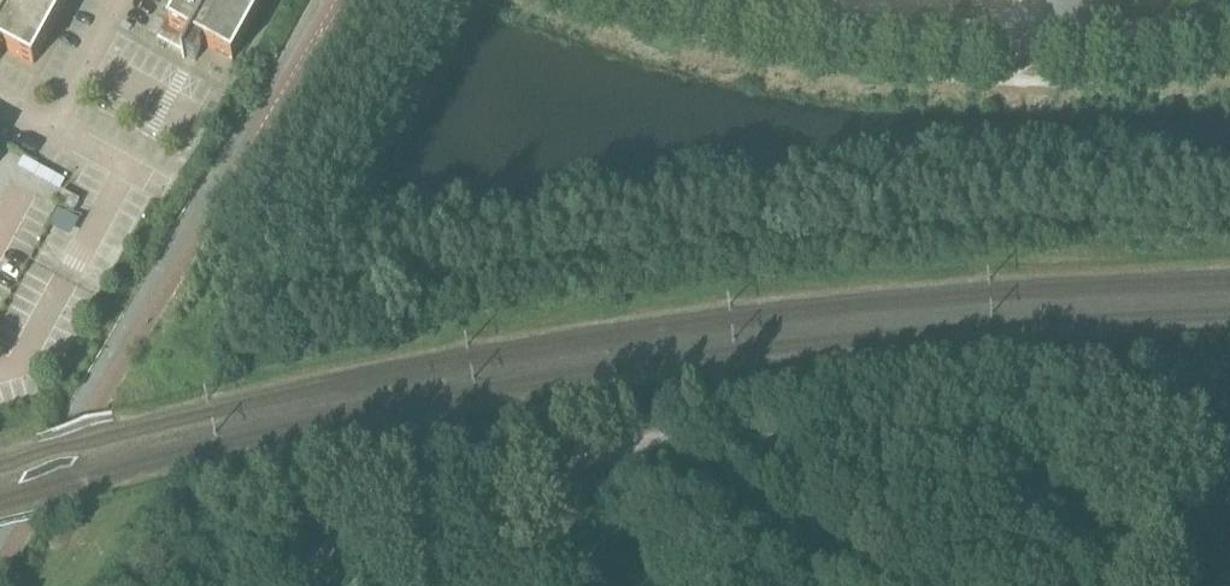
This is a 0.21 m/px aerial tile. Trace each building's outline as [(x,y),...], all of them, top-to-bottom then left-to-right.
[(5,48),(34,65),(69,0),(0,0),(0,57),(5,48)] [(170,26),(193,39),(183,58),(185,59),(186,56),(196,61),(205,45),(233,61),(267,0),(184,0),(170,26)] [(55,203),(74,213),(80,201),(62,191),(55,203)]
